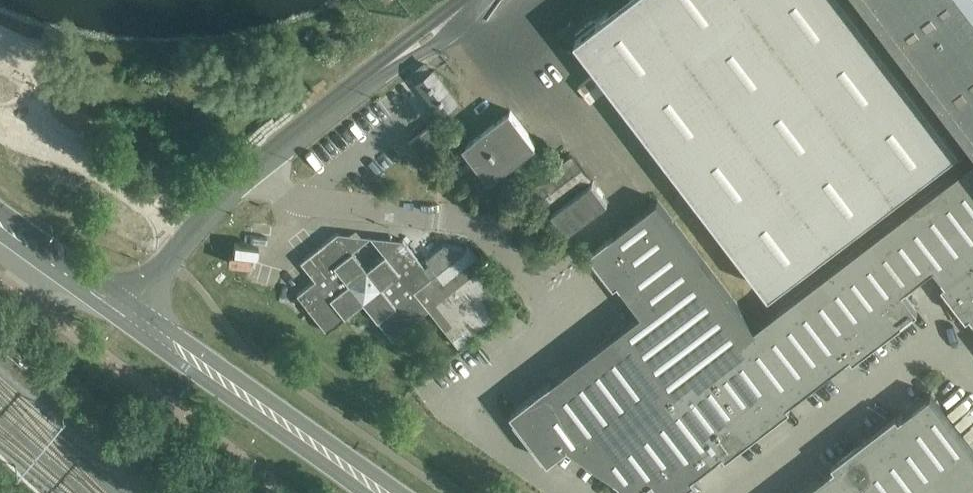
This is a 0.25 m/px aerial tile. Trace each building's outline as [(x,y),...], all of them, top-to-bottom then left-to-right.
[(850,0),(623,0),(593,23),(591,20),(584,26),(576,32),(575,40),(589,58),(591,56),(677,168),(770,290),(961,145),(850,0)] [(972,120),(972,0),(881,0),(972,120)] [(435,71),(434,70),(433,71),(432,72),(426,64),(415,73),(421,80),(419,82),(441,112),(457,100),(435,71)] [(536,144),(510,110),(509,110),(510,111),(467,145),(477,159),(491,177),(535,143),(535,144),(536,144)] [(430,157),(456,136),(441,116),(410,141),(418,151),(425,161),(428,159),(430,157)] [(547,212),(591,179),(572,155),(555,168),(529,188),(547,212)] [(934,266),(972,236),(972,160),(834,266),(881,328),(885,333),(886,333),(882,327),(885,325),(888,323),(889,325),(915,305),(903,289),(913,282),(934,266)] [(586,218),(608,202),(593,182),(552,212),(560,222),(567,232),(586,218)] [(626,290),(642,312),(706,263),(658,199),(590,251),(591,252),(595,250),(597,248),(600,252),(601,253),(599,255),(601,258),(603,261),(618,281),(621,285),(626,290)] [(479,298),(498,284),(497,283),(468,246),(434,274),(432,276),(402,239),(384,254),(366,268),(351,250),(337,232),(319,247),(302,259),(300,261),(301,262),(315,279),(296,294),(326,331),(362,302),(379,322),(392,338),(428,309),(457,346),(494,316),(479,298)] [(370,235),(337,232),(348,246),(351,250),(370,235)] [(388,251),(402,239),(370,235),(384,254),(388,251)] [(934,266),(937,270),(945,281),(942,283),(943,284),(946,282),(949,280),(951,283),(953,286),(951,288),(970,313),(972,317),(972,236),(934,266)] [(615,284),(618,281),(603,261),(601,258),(599,255),(601,253),(600,252),(597,248),(591,252),(615,284)] [(580,453),(584,456),(660,398),(706,363),(755,326),(706,263),(642,312),(624,326),(611,336),(562,373),(551,382),(541,389),(512,412),(512,413),(518,408),(520,411),(523,414),(520,416),(552,457),(568,445),(577,451),(580,453)] [(834,266),(772,313),(821,377),(837,365),(843,360),(851,355),(876,335),(874,333),(880,328),(885,334),(885,333),(881,328),(834,266)] [(967,316),(970,313),(951,288),(953,286),(949,280),(946,282),(943,284),(967,316)] [(882,327),(881,328),(885,333),(886,333),(918,309),(915,305),(889,325),(888,323),(885,325),(882,327)] [(755,326),(706,363),(754,425),(758,431),(759,430),(755,424),(757,422),(760,420),(762,422),(788,403),(799,394),(805,390),(821,377),(772,313),(769,315),(755,326)] [(885,334),(885,333),(881,328),(880,328),(877,330),(874,333),(876,335),(851,355),(853,358),(885,334)] [(758,431),(754,425),(706,363),(660,398),(710,463),(716,458),(724,452),(749,432),(747,430),(750,428),(753,425),(758,431)] [(864,438),(906,492),(932,492),(972,462),(972,448),(931,393),(922,400),(911,408),(899,417),(891,423),(882,430),(874,436),(875,439),(873,441),(870,443),(865,438),(864,438)] [(710,463),(660,398),(584,456),(610,474),(620,481),(629,492),(670,492),(693,476),(694,475),(703,467),(710,463)] [(755,424),(754,425),(758,431),(759,430),(790,406),(788,403),(762,422),(760,420),(757,422),(755,424)] [(549,460),(552,457),(520,416),(523,414),(520,411),(518,408),(512,413),(549,460)] [(865,438),(864,438),(869,444),(870,443),(873,441),(875,439),(874,436),(882,430),(891,423),(899,417),(897,414),(865,438)] [(758,431),(754,425),(753,425),(750,428),(747,430),(749,432),(724,452),(726,455),(758,431)] [(820,478),(831,492),(906,492),(864,438),(864,439),(868,444),(865,447),(862,449),(861,447),(852,453),(843,460),(835,466),(827,472),(820,478)] [(868,444),(869,444),(864,438),(864,439),(832,463),(835,466),(843,460),(852,453),(861,447),(862,449),(865,447),(868,444)] [(932,492),(972,492),(972,462),(932,492)] [(695,479),(693,476),(670,492),(677,492),(695,479)] [(820,478),(811,485),(802,492),(800,492),(831,492),(820,478)]
